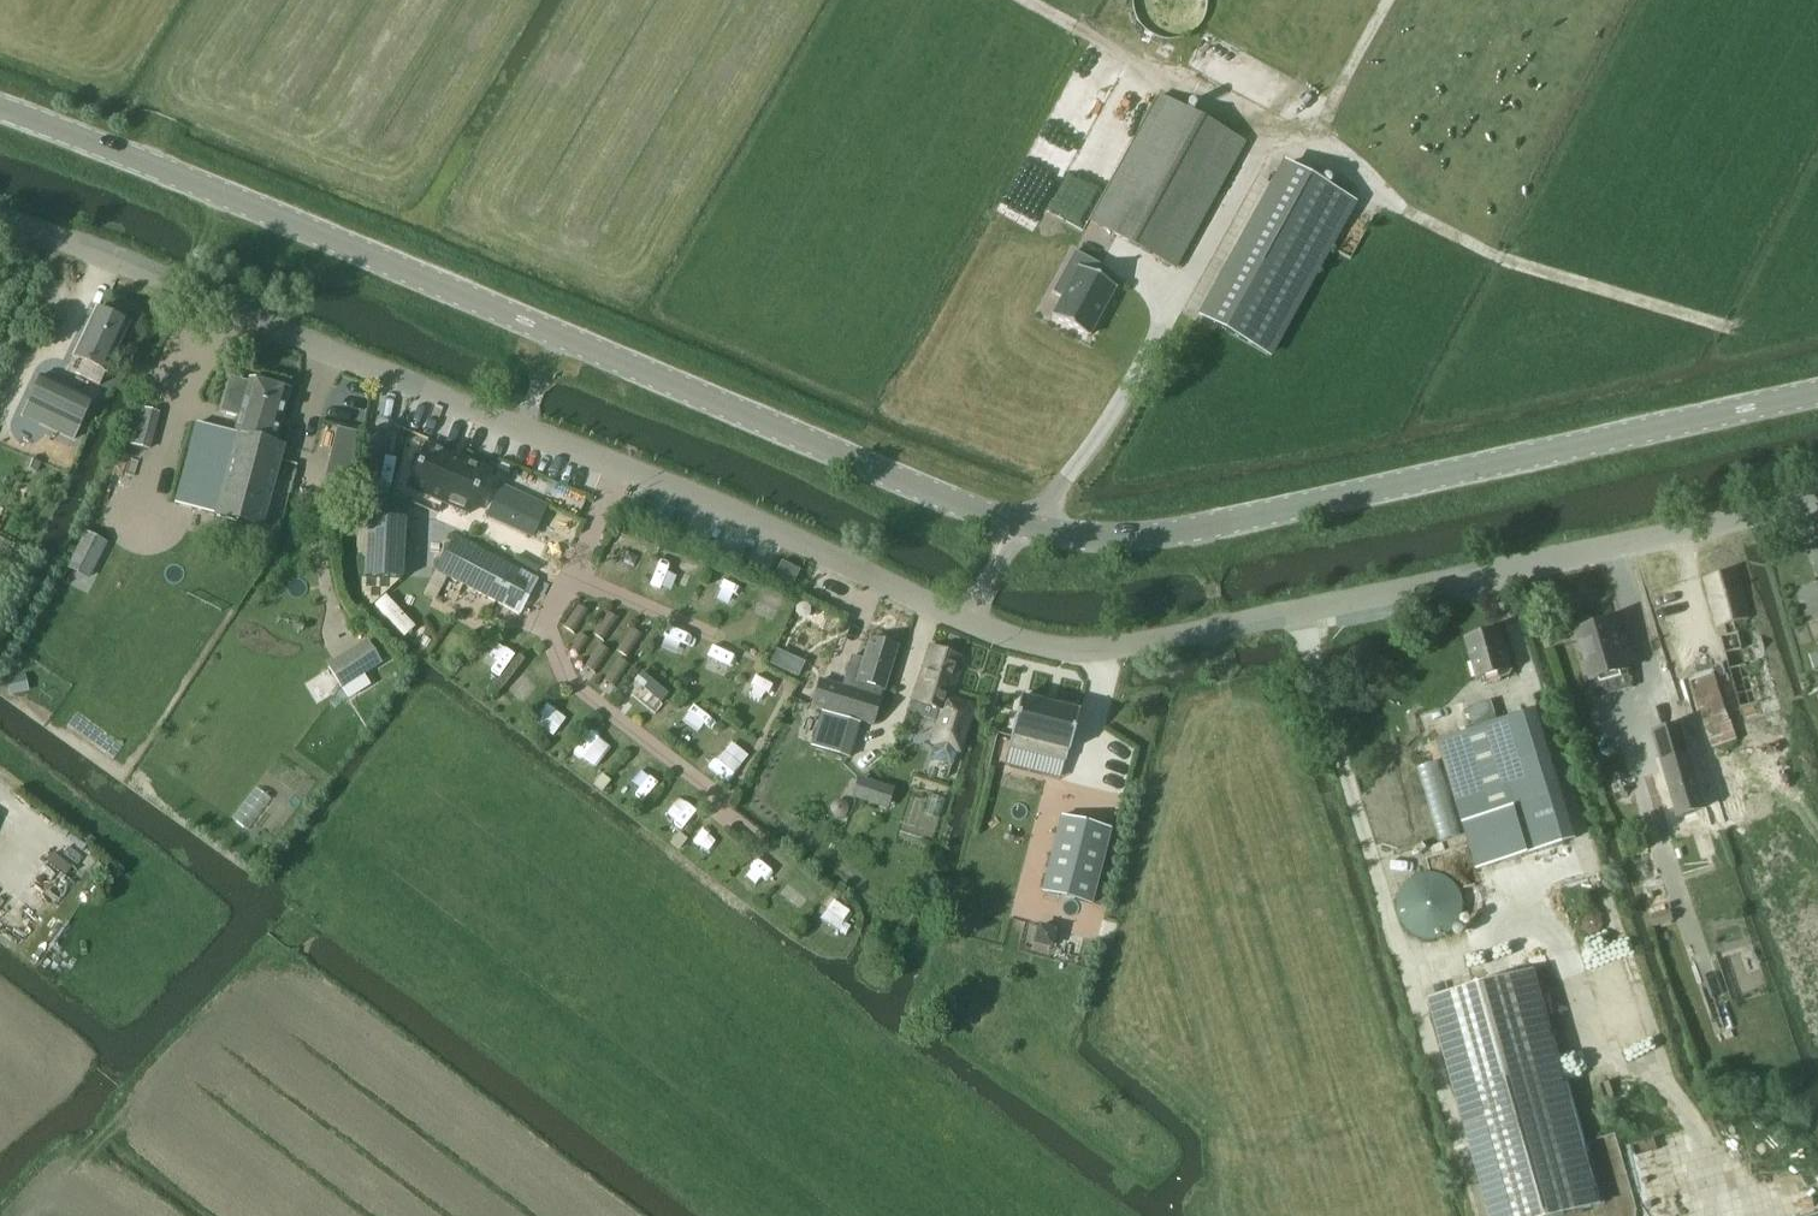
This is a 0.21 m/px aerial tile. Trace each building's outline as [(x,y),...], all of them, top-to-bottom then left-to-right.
[(1170,38),(1200,10),(1191,0),(1141,0),(1153,12),(1149,15),(1170,38)] [(1174,270),(1243,144),(1158,98),(1089,224),(1174,270)] [(1202,317),(1202,319),(1268,355),(1352,203),(1286,166),(1285,167),(1290,170),(1207,320),(1202,317)] [(1092,262),(1074,252),(1052,293),(1062,299),(1052,318),(1088,337),(1115,288),(1086,272),(1092,262)] [(97,310),(67,370),(100,386),(129,326),(97,310)] [(40,378),(26,406),(44,414),(39,425),(74,441),(79,431),(92,402),(40,378)] [(229,378),(220,413),(238,418),(234,435),(273,445),(288,390),(264,384),(263,380),(255,378),(252,381),(248,380),(247,382),(229,378)] [(150,451),(160,413),(137,406),(126,444),(150,451)] [(215,517),(260,528),(280,447),(273,445),(234,435),(214,430),(197,425),(185,473),(177,508),(215,517)] [(350,471),(359,434),(343,430),(334,467),(350,471)] [(407,489),(469,515),(487,472),(425,446),(407,489)] [(500,485),(486,517),(532,538),(546,506),(500,485)] [(365,577),(404,579),(406,522),(368,521),(365,577)] [(455,537),(437,571),(510,609),(528,575),(455,537)] [(677,556),(668,576),(685,584),(694,564),(677,556)] [(793,584),(800,571),(782,562),(775,575),(793,584)] [(1736,569),(1705,578),(1718,628),(1725,626),(1728,637),(1722,638),(1742,709),(1778,700),(1759,628),(1737,634),(1734,623),(1751,619),(1736,569)] [(752,611),(771,621),(781,601),(762,591),(752,611)] [(609,615),(596,633),(605,640),(618,621),(609,615)] [(1615,622),(1578,633),(1592,681),(1629,670),(1628,666),(1635,664),(1628,638),(1620,640),(1615,622)] [(670,625),(660,646),(686,657),(696,636),(670,625)] [(1501,629),(1466,639),(1478,681),(1485,679),(1487,686),(1501,682),(1499,675),(1513,671),(1501,629)] [(878,638),(875,642),(870,641),(864,661),(852,657),(845,679),(849,680),(846,689),(820,681),(813,707),(872,725),(883,690),(895,648),(888,646),(887,641),(878,638)] [(366,641),(327,666),(328,667),(341,688),(348,699),(369,686),(363,676),(381,665),(380,663),(391,657),(372,639),(367,642),(366,641)] [(950,698),(963,657),(930,646),(912,701),(941,711),(931,743),(934,744),(929,760),(952,766),(956,751),(958,752),(973,706),(950,698)] [(1809,656),(1813,669),(1817,667),(1817,653),(1809,656)] [(1688,679),(1701,719),(1727,711),(1714,670),(1688,679)] [(523,703),(533,688),(513,674),(503,689),(523,703)] [(634,698),(655,706),(664,682),(643,674),(634,698)] [(10,696),(22,693),(18,677),(6,681),(10,696)] [(1067,752),(1069,752),(1079,713),(1077,713),(1022,699),(1020,698),(1010,738),(1012,738),(1009,748),(1065,762),(1067,752)] [(1475,730),(1439,741),(1478,871),(1565,844),(1526,714),(1496,723),(1489,702),(1468,709),(1475,730)] [(537,719),(555,730),(563,718),(544,707),(537,719)] [(847,758),(858,724),(821,713),(810,747),(847,758)] [(1670,789),(1698,781),(1682,725),(1654,733),(1670,789)] [(585,732),(571,752),(588,765),(603,744),(585,732)] [(1091,768),(1071,759),(1064,775),(1119,797),(1139,748),(1105,734),(1091,768)] [(601,776),(595,784),(603,791),(609,782),(601,776)] [(831,807),(830,810),(831,813),(832,816),(834,818),(837,819),(840,820),(843,819),(845,818),(847,816),(849,813),(849,810),(849,807),(847,805),(845,803),(843,801),(840,801),(837,801),(834,803),(832,805),(831,807)] [(1042,892),(1091,905),(1110,830),(1061,817),(1042,892)] [(705,852),(719,835),(700,819),(686,837),(705,852)] [(677,835),(671,843),(680,850),(686,841),(677,835)] [(758,875),(767,883),(774,874),(751,855),(734,875),(748,887),(758,875)] [(1392,892),(1417,941),(1466,916),(1441,867),(1392,892)] [(791,874),(778,893),(798,908),(812,889),(791,874)] [(831,899),(821,911),(841,926),(851,914),(831,899)] [(1655,928),(1673,922),(1670,912),(1651,919),(1655,928)] [(1039,926),(1035,943),(1051,947),(1056,930),(1039,926)] [(1496,1215),(1563,1215),(1594,1207),(1528,973),(1435,1000),(1496,1215)]
